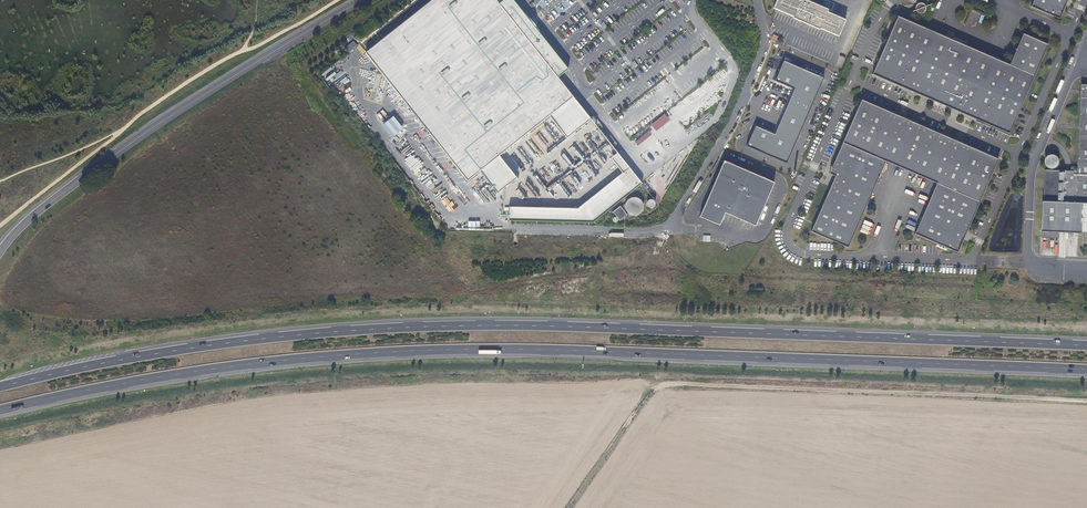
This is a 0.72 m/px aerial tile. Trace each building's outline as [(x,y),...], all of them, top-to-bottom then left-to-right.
[(377,47),(456,145),(444,155),(464,179),(476,170),(480,175),(499,159),(548,119),(572,100),(557,81),(561,78),(531,41),(538,35),(523,17),(516,22),(507,10),(503,14),(492,0),(435,0),(377,47)] [(561,78),(567,72),(538,36),(539,35),(511,0),(492,0),(503,14),(507,10),(516,22),(523,17),(538,35),(531,41),(561,78)] [(796,0),(776,0),(772,10),(793,18),(792,19),(819,31),(820,30),(838,37),(845,21),(826,13),(827,10),(802,0),(800,0),(800,2),(796,0)] [(1031,7),(1054,17),(1054,15),(1058,16),(1063,5),(1062,4),(1064,0),(1034,0),(1031,7)] [(1068,0),(1064,0),(1062,4),(1063,5),(1058,16),(1054,15),(1054,17),(1059,19),(1068,0)] [(923,4),(921,3),(919,3),(917,4),(916,6),(915,7),(915,9),(916,11),(917,13),(919,14),(921,14),(923,13),(925,12),(926,10),(926,8),(926,7),(925,5),(923,4)] [(897,16),(872,74),(897,85),(898,84),(909,88),(910,87),(917,90),(917,92),(928,96),(927,98),(954,110),(955,108),(966,113),(967,112),(975,115),(974,116),(985,121),(984,123),(1009,134),(1048,44),(1023,34),(1009,65),(897,16)] [(680,33),(690,26),(686,20),(676,28),(680,33)] [(377,47),(365,57),(444,155),(456,145),(377,47)] [(823,77),(783,60),(775,79),(794,87),(774,132),(755,124),(747,144),(786,162),(823,77)] [(337,73),(333,77),(338,83),(343,79),(337,73)] [(898,84),(897,85),(927,98),(928,96),(917,92),(917,90),(910,87),(909,88),(898,84)] [(1082,85),(1078,171),(1078,172),(1046,170),(1043,232),(1043,238),(1059,239),(1060,233),(1086,234),(1086,85),(1082,85)] [(572,100),(548,119),(566,141),(590,122),(572,100)] [(861,100),(836,158),(837,159),(833,170),(834,171),(832,175),(838,177),(836,181),(835,181),(830,192),(830,191),(829,191),(811,232),(848,248),(885,161),(936,184),(915,234),(952,250),(953,248),(956,250),(962,239),(960,238),(964,231),(967,232),(998,159),(960,142),(959,144),(948,139),(948,141),(940,137),(940,136),(918,126),(917,127),(909,124),(910,123),(899,118),(900,116),(861,100)] [(954,110),(984,123),(985,121),(974,116),(975,115),(967,112),(966,113),(955,108),(954,110)] [(960,142),(900,116),(899,118),(910,123),(909,124),(917,127),(918,126),(940,136),(940,137),(948,141),(948,139),(959,144),(960,142)] [(1056,155),(1054,155),(1052,155),(1051,155),(1049,156),(1048,157),(1047,158),(1046,160),(1046,162),(1046,163),(1047,165),(1047,166),(1048,167),(1050,168),(1051,169),(1053,169),(1055,169),(1056,168),(1058,168),(1059,166),(1060,165),(1060,163),(1060,162),(1060,160),(1059,159),(1058,157),(1057,156),(1056,155)] [(835,176),(829,191),(830,191),(830,192),(835,181),(836,181),(838,177),(832,175),(834,171),(833,170),(837,159),(836,158),(829,174),(835,176)] [(499,159),(480,175),(497,196),(516,181),(499,159)] [(724,163),(700,219),(720,228),(725,215),(756,228),(774,184),(724,163)] [(476,170),(464,179),(468,184),(480,175),(476,170)] [(509,211),(508,225),(593,226),(642,186),(629,170),(578,212),(509,211)] [(518,189),(515,192),(520,198),(524,195),(518,189)] [(628,218),(625,215),(626,214),(627,215),(629,217),(632,218),(635,218),(637,218),(639,217),(641,215),(642,215),(643,212),(644,209),(644,207),(643,205),(642,203),(641,202),(639,201),(637,200),(635,199),(631,200),(629,201),(627,202),(627,203),(626,205),(625,207),(620,210),(620,209),(613,215),(616,219),(615,220),(614,221),(613,222),(613,223),(614,225),(615,226),(616,226),(617,225),(618,225),(618,223),(619,222),(621,223),(628,218)] [(648,203),(647,204),(647,206),(647,207),(647,208),(648,210),(649,210),(651,211),(653,210),(654,210),(655,209),(655,207),(655,206),(655,204),(653,203),(652,202),(650,202),(648,203)] [(958,253),(967,232),(964,231),(960,238),(962,239),(956,250),(953,248),(952,250),(958,253)]
